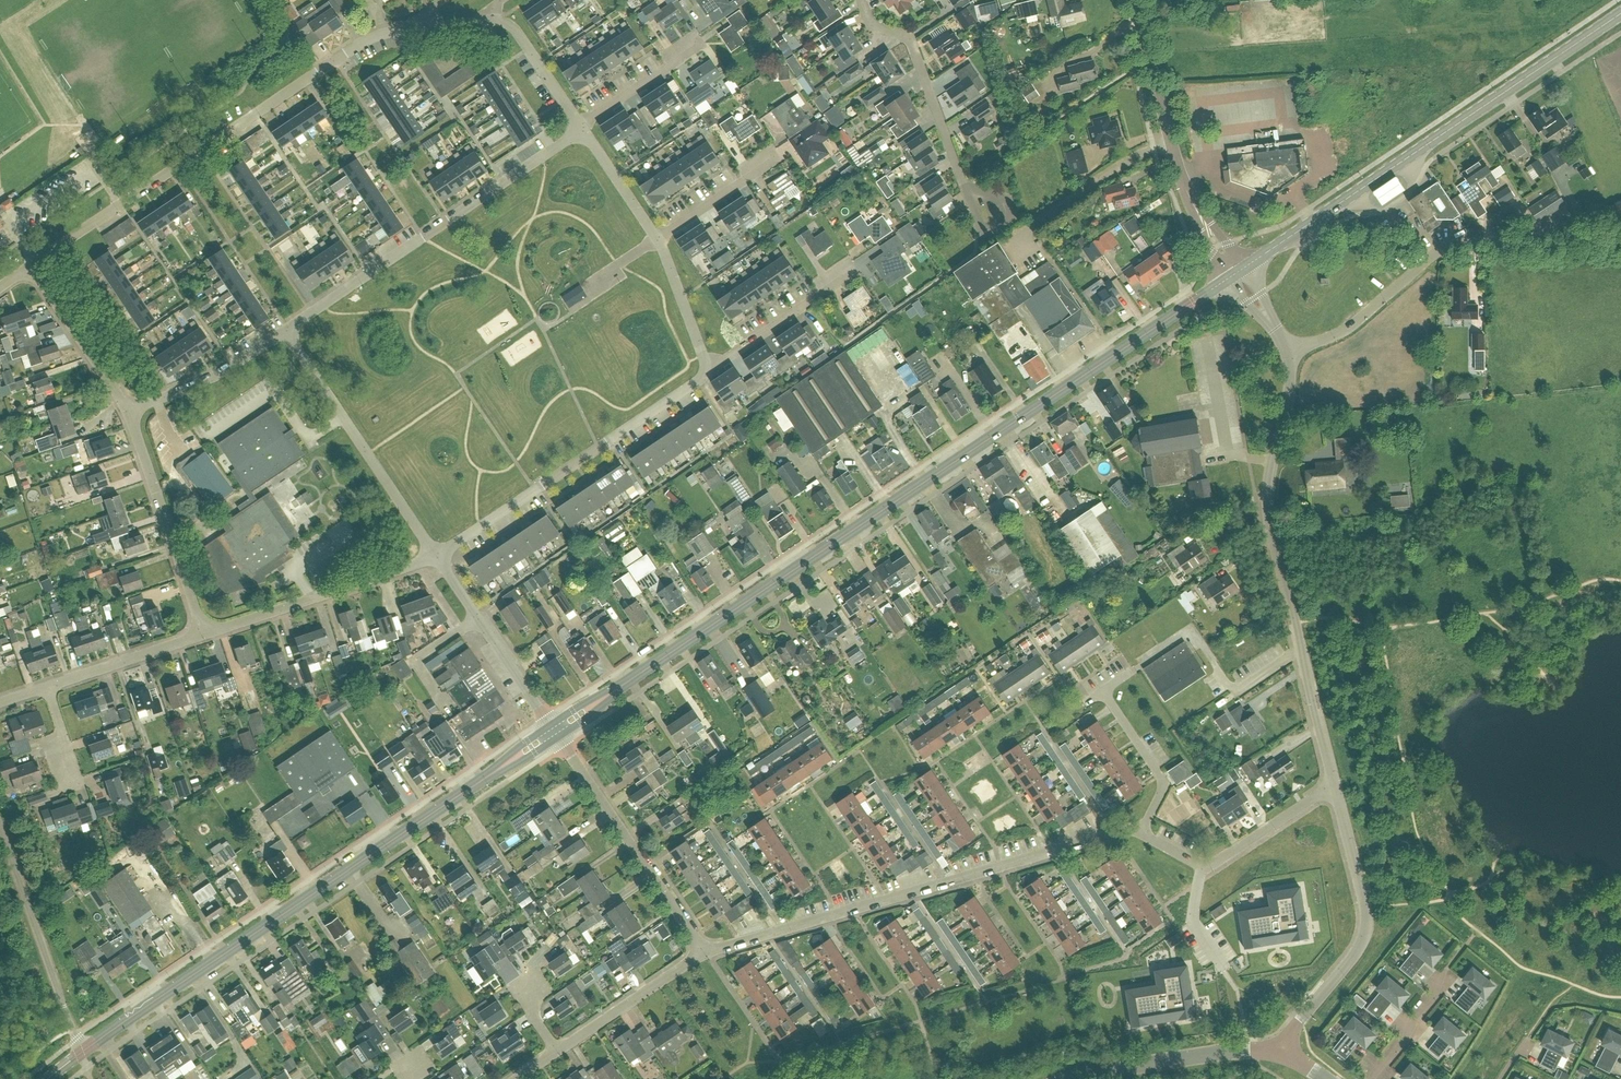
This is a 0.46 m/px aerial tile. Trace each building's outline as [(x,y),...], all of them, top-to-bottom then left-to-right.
[(328,3),(317,10),(333,33),(344,25),(336,14),(341,11),(334,0),(332,0),(328,3)] [(537,6),(549,24),(562,16),(561,15),(568,11),(560,0),(557,0),(553,3),(551,0),(545,0),(541,3),(541,4),(538,7),(537,5),(537,6)] [(707,17),(713,13),(713,14),(715,13),(714,12),(719,8),(724,14),(733,8),(728,0),(696,0),(707,17)] [(732,2),(737,10),(746,4),(743,0),(736,0),(732,2)] [(831,2),(829,0),(806,0),(815,13),(831,2)] [(910,3),(914,0),(884,0),(889,8),(895,4),(902,13),(912,6),(910,3)] [(1039,14),(1036,0),(1034,0),(1021,3),(1025,18),(1039,14)] [(1062,0),(1049,0),(1053,16),(1050,17),(1053,28),(1062,26),(1075,23),(1075,22),(1085,20),(1081,4),(1066,7),(1064,7),(1062,0)] [(831,2),(815,13),(819,20),(816,22),(815,25),(817,28),(820,32),(843,16),(840,11),(838,12),(831,2)] [(660,12),(657,8),(659,7),(656,3),(643,11),(650,21),(655,18),(658,23),(657,24),(658,25),(660,24),(663,30),(682,18),(672,4),(660,12)] [(291,5),(284,9),(292,21),(299,16),(291,5)] [(549,24),(537,6),(537,7),(534,9),(533,8),(525,14),(537,33),(549,24)] [(965,30),(976,23),(967,8),(955,16),(965,30)] [(300,22),(295,25),(294,26),(302,37),(302,36),(308,33),(313,29),(321,41),(333,33),(317,10),(306,18),(300,22)] [(650,21),(643,11),(637,15),(644,25),(650,21)] [(742,30),(750,25),(740,11),(727,20),(732,26),(726,30),(726,29),(724,30),(725,31),(719,34),(732,53),(745,43),(737,31),(741,28),(742,30)] [(632,56),(633,55),(639,51),(639,52),(644,49),(643,46),(642,47),(631,29),(630,30),(625,22),(620,25),(626,33),(620,37),(632,56)] [(992,25),(990,34),(997,35),(999,27),(992,25)] [(837,51),(855,38),(848,27),(839,34),(835,28),(819,39),(826,50),(833,45),(837,51)] [(632,56),(620,37),(619,37),(614,29),(609,32),(615,40),(609,44),(621,63),(622,62),(628,59),(633,56),(633,55),(632,56)] [(951,36),(947,31),(929,42),(939,57),(946,53),(951,61),(966,51),(954,34),(951,36)] [(621,63),(609,44),(608,44),(603,36),(598,39),(604,47),(598,51),(610,70),(611,70),(617,66),(617,67),(622,63),(622,62),(621,63)] [(786,43),(787,42),(783,36),(775,41),(779,47),(786,43)] [(558,49),(564,45),(559,38),(553,42),(558,49)] [(855,38),(837,51),(841,56),(834,61),(841,72),(857,61),(854,56),(863,49),(855,38)] [(610,70),(598,51),(597,51),(592,43),(587,46),(593,54),(587,58),(599,77),(600,77),(606,73),(606,74),(611,71),(611,70),(610,70)] [(599,77),(587,58),(586,59),(581,51),(577,54),(582,62),(576,66),(588,85),(589,84),(595,80),(595,81),(600,78),(600,77),(599,77)] [(879,75),(897,63),(889,51),(871,64),(865,68),(868,73),(874,69),(879,75)] [(423,71),(434,63),(430,57),(419,65),(423,71)] [(588,85),(576,66),(575,66),(570,58),(566,61),(571,69),(564,73),(577,92),(584,87),(584,88),(589,85),(589,84),(588,85)] [(696,107),(715,94),(709,85),(720,77),(709,61),(691,73),(700,87),(688,96),(696,107)] [(1095,66),(1093,61),(1085,63),(1084,62),(1079,64),(1068,67),(1071,76),(1058,79),(1061,93),(1080,88),(1078,83),(1098,78),(1096,73),(1098,71),(1097,67),(1095,66)] [(427,76),(438,68),(434,63),(423,71),(427,76)] [(897,63),(879,75),(887,87),(905,75),(897,63)] [(970,100),(980,94),(971,81),(979,76),(971,63),(956,73),(961,82),(947,91),(958,107),(970,100)] [(463,68),(470,79),(476,76),(468,64),(463,68)] [(850,80),(864,71),(860,64),(845,73),(850,80)] [(431,82),(442,74),(438,68),(427,76),(431,82)] [(465,83),(470,79),(463,68),(457,72),(465,83)] [(364,83),(371,94),(390,81),(382,70),(364,83)] [(459,87),(465,83),(457,72),(451,76),(459,87)] [(485,95),(504,83),(496,72),(478,84),(485,95)] [(442,98),(446,79),(442,74),(431,82),(442,98)] [(1300,82),(1314,81),(1314,74),(1300,75),(1300,82)] [(442,98),(459,87),(451,76),(446,79),(442,98)] [(371,94),(378,104),(397,91),(390,81),(371,94)] [(492,105),(510,93),(504,83),(485,95),(492,105)] [(655,92),(667,110),(680,102),(682,107),(689,102),(680,89),(674,93),(668,83),(659,89),(660,90),(656,93),(655,91),(655,92)] [(1029,103),(1040,96),(1032,84),(1022,91),(1029,103)] [(868,107),(887,95),(882,87),(863,99),(868,107)] [(404,102),(397,91),(378,104),(385,114),(404,102)] [(667,110),(655,92),(656,93),(652,95),(651,94),(643,100),(646,105),(640,110),(651,127),(658,123),(655,118),(667,110)] [(517,103),(510,93),(492,105),(498,116),(517,103)] [(894,118),(913,105),(905,94),(890,105),(886,99),(875,107),(883,118),(890,113),(894,118)] [(802,130),(812,124),(810,121),(801,108),(798,109),(791,98),(772,111),(784,130),(790,126),(790,127),(792,126),(791,125),(797,122),(802,130)] [(315,124),(317,123),(324,118),(330,126),(334,123),(328,115),(326,116),(317,102),(305,110),(315,124)] [(404,102),(385,114),(392,125),(411,112),(404,102)] [(972,146),(992,132),(984,119),(994,112),(988,102),(972,112),(978,121),(962,131),(972,146)] [(498,116),(505,126),(524,114),(517,103),(498,116)] [(913,105),(894,118),(897,123),(890,128),(897,139),(908,132),(905,126),(920,116),(913,105)] [(1539,132),(1544,128),(1550,136),(1567,124),(1557,109),(1546,117),(1540,109),(1538,107),(1534,111),(1535,112),(1528,117),(1539,132)] [(323,131),(317,123),(315,124),(305,110),(294,118),(303,132),(306,130),(313,126),(318,134),(323,131)] [(710,110),(701,116),(709,128),(718,122),(710,110)] [(614,119),(626,137),(638,129),(638,128),(644,124),(636,112),(630,116),(626,111),(617,116),(618,117),(615,120),(614,119)] [(418,122),(411,112),(392,125),(399,135),(418,122)] [(512,137),(531,124),(524,114),(505,126),(512,137)] [(733,116),(720,125),(730,140),(732,141),(736,138),(740,143),(762,128),(753,115),(737,125),(734,121),(736,120),(733,116)] [(1114,138),(1120,136),(1117,121),(1110,123),(1108,117),(1101,119),(1097,120),(1099,126),(1089,129),(1092,143),(1099,142),(1100,148),(1115,144),(1114,138)] [(311,139),(306,130),(303,132),(294,118),(283,125),(292,139),(294,138),(301,133),(307,142),(311,139)] [(626,137),(614,119),(613,119),(614,120),(611,122),(610,121),(601,127),(613,145),(626,137)] [(689,119),(682,123),(685,129),(692,124),(689,119)] [(812,124),(802,130),(805,135),(809,140),(803,143),(803,142),(801,143),(802,144),(796,148),(809,167),(823,157),(814,145),(819,142),(820,144),(830,137),(829,135),(833,132),(826,122),(822,125),(818,120),(812,124)] [(418,122),(399,135),(406,146),(425,133),(418,122)] [(531,124),(512,137),(519,147),(538,135),(531,124)] [(300,146),(294,138),(292,139),(283,125),(271,133),(280,147),(290,141),(295,149),(300,146)] [(656,128),(650,131),(657,142),(662,138),(656,128)] [(256,132),(263,143),(269,140),(261,129),(256,132)] [(1528,155),(1510,129),(1504,133),(1503,133),(1500,135),(1499,136),(1498,137),(1503,144),(1502,146),(1507,153),(1510,151),(1512,155),(1514,153),(1518,161),(1528,155)] [(257,147),(263,143),(256,132),(250,136),(257,147)] [(908,161),(932,145),(924,134),(914,141),(910,136),(899,143),(906,154),(906,158),(908,161)] [(652,135),(645,140),(648,145),(655,140),(652,135)] [(709,169),(710,169),(716,165),(716,166),(721,162),(719,160),(708,143),(707,143),(702,135),(697,138),(702,146),(696,150),(709,169)] [(251,151),(257,147),(250,136),(244,140),(251,151)] [(1296,180),(1300,178),(1308,172),(1304,139),(1226,149),(1230,182),(1272,196),(1296,180)] [(251,152),(251,151),(244,140),(238,144),(246,155),(249,153),(251,152)] [(709,169),(696,150),(691,142),(686,145),(691,153),(685,158),(698,176),(699,176),(705,172),(705,173),(710,169),(709,169)] [(240,159),(246,155),(238,144),(233,148),(240,159)] [(477,179),(477,178),(483,174),(484,175),(489,172),(487,170),(475,153),(474,153),(469,145),(464,148),(470,156),(464,160),(477,179)] [(932,145),(908,161),(919,177),(930,170),(926,164),(937,157),(930,147),(932,145)] [(1567,161),(1557,146),(1543,155),(1554,170),(1567,161)] [(698,176),(685,158),(680,150),(675,153),(680,161),(674,165),(687,184),(688,183),(694,179),(694,180),(699,177),(699,176),(698,176)] [(477,179),(464,160),(458,152),(454,155),(459,163),(453,168),(466,186),(472,182),(473,183),(478,179),(477,178),(477,179)] [(249,171),(248,170),(243,163),(252,158),(249,153),(246,155),(240,159),(241,161),(228,170),(235,180),(249,171)] [(687,184),(674,165),(669,157),(664,160),(670,168),(663,172),(676,191),(677,190),(683,186),(683,187),(688,184),(688,183),(687,184)] [(347,176),(331,187),(335,193),(351,182),(349,180),(363,171),(355,159),(341,168),(347,176)] [(1472,166),(1482,180),(1486,177),(1493,188),(1499,183),(1496,178),(1505,172),(1500,166),(1491,172),(1483,159),(1472,166)] [(1540,178),(1548,172),(1539,159),(1531,164),(1540,178)] [(466,186),(453,168),(447,160),(443,163),(448,171),(442,175),(455,194),(461,189),(462,190),(467,187),(466,186)] [(1073,177),(1088,173),(1085,160),(1069,164),(1073,177)] [(676,191),(663,172),(658,164),(653,167),(659,175),(653,179),(665,198),(666,198),(672,194),(677,191),(677,190),(676,191)] [(259,169),(256,165),(248,170),(249,171),(235,180),(242,192),(257,183),(256,182),(251,175),(259,169)] [(1478,183),(1482,180),(1472,166),(1462,173),(1466,180),(1456,187),(1470,207),(1476,204),(1475,203),(1486,195),(1478,183)] [(665,198),(653,179),(652,179),(645,168),(640,171),(648,182),(641,187),(654,206),(661,201),(661,202),(666,198),(665,198)] [(357,192),(371,182),(363,171),(349,180),(351,182),(356,189),(347,195),(350,199),(358,194),(357,192)] [(455,194),(442,175),(436,179),(431,171),(426,174),(431,182),(436,190),(435,190),(439,195),(444,201),(455,194)] [(784,195),(796,186),(787,173),(768,185),(772,190),(771,191),(772,193),(773,192),(776,197),(770,201),(777,211),(791,202),(788,198),(787,199),(784,195)] [(259,186),(267,180),(264,176),(256,182),(257,183),(242,192),(250,204),(264,194),(264,193),(259,186)] [(929,200),(947,188),(939,177),(929,184),(925,179),(914,186),(922,197),(927,193),(930,198),(928,199),(929,200)] [(365,203),(379,193),(371,182),(357,192),(358,194),(363,201),(355,206),(358,211),(366,205),(365,203)] [(1453,220),(1460,215),(1437,182),(1408,202),(1429,231),(1439,225),(1436,220),(1453,220)] [(1124,191),(1122,184),(1103,189),(1107,203),(1114,201),(1116,210),(1138,204),(1134,188),(1124,191)] [(1499,206),(1514,196),(1508,186),(1493,196),(1499,206)] [(272,206),(271,205),(266,197),(275,192),(272,187),(264,193),(264,194),(250,204),(258,216),(272,206)] [(947,188),(929,200),(933,206),(928,210),(934,220),(945,212),(941,207),(952,200),(945,189),(947,188)] [(1542,202),(1549,214),(1565,204),(1557,192),(1542,202)] [(181,215),(183,213),(190,208),(195,217),(200,214),(194,205),(192,206),(183,193),(171,200),(181,215)] [(372,214),(386,205),(379,193),(365,203),(366,205),(371,212),(363,218),(366,222),(374,216),(372,214)] [(732,205),(731,205),(744,224),(756,216),(756,215),(762,211),(754,198),(747,203),(744,197),(735,203),(736,204),(732,206),(732,205)] [(13,204),(10,198),(4,202),(8,209),(14,205),(13,204)] [(274,209),(282,203),(279,199),(271,205),(272,206),(258,216),(266,227),(280,218),(279,216),(274,209)] [(892,203),(896,209),(902,206),(898,199),(892,203)] [(188,221),(183,213),(181,215),(171,200),(160,208),(169,222),(171,221),(178,216),(184,224),(188,221)] [(380,226),(394,216),(386,205),(372,214),(374,216),(379,223),(371,229),(373,233),(382,228),(380,226)] [(744,224),(731,205),(732,207),(728,209),(728,208),(719,214),(723,219),(716,223),(724,235),(731,231),(731,232),(744,224)] [(1544,217),(1537,206),(1530,210),(1538,221),(1544,217)] [(177,229),(171,221),(169,222),(160,208),(148,216),(158,230),(160,229),(167,224),(172,232),(177,229)] [(280,218),(266,227),(274,239),(288,230),(282,220),(290,215),(287,210),(279,216),(280,218)] [(869,226),(862,215),(848,225),(860,243),(866,239),(867,240),(868,239),(867,238),(871,236),(876,243),(893,231),(883,216),(869,226)] [(161,240),(166,237),(160,229),(158,230),(148,216),(137,224),(146,238),(156,232),(161,240)] [(380,226),(382,228),(386,235),(378,240),(381,245),(390,239),(389,237),(402,228),(394,216),(380,226)] [(124,222),(131,233),(136,229),(129,218),(124,222)] [(125,237),(131,233),(124,222),(118,226),(125,237)] [(911,222),(910,223),(899,231),(911,249),(923,241),(911,222)] [(690,233),(703,251),(715,243),(715,242),(721,238),(713,226),(706,230),(703,224),(694,230),(695,231),(691,233),(691,232),(690,233)] [(120,240),(125,237),(118,226),(113,229),(120,240)] [(115,244),(120,240),(113,229),(107,233),(115,244)] [(814,239),(811,234),(812,233),(810,229),(802,235),(811,250),(810,250),(811,252),(812,251),(816,257),(835,244),(826,231),(814,239)] [(1113,247),(1118,244),(1109,231),(1104,235),(1113,247)] [(109,247),(114,244),(115,244),(107,233),(102,237),(109,247)] [(690,259),(703,251),(690,233),(691,234),(687,236),(686,235),(678,241),(690,259)] [(341,268),(342,267),(348,263),(348,264),(353,260),(352,258),(351,258),(340,241),(339,242),(334,234),(329,237),(335,245),(328,249),(341,268)] [(907,250),(897,236),(882,247),(886,252),(873,261),(890,287),(904,277),(899,271),(908,265),(901,254),(907,250)] [(1093,242),(1101,255),(1111,249),(1102,236),(1093,242)] [(165,248),(169,245),(166,239),(161,242),(165,248)] [(341,268),(328,249),(323,241),(318,244),(324,252),(318,256),(330,275),(331,274),(337,270),(337,271),(342,268),(342,267),(341,268)] [(362,242),(355,247),(362,257),(369,253),(366,250),(367,249),(362,242)] [(1093,261),(1101,255),(1093,242),(1084,249),(1093,261)] [(1024,302),(1025,286),(1017,274),(1018,273),(998,243),(978,256),(997,285),(1013,309),(1014,308),(1024,302)] [(1145,261),(1157,278),(1162,274),(1162,273),(1170,267),(1166,261),(1173,256),(1164,243),(1154,250),(1156,253),(1145,261)] [(116,263),(114,261),(109,254),(117,248),(114,244),(109,247),(106,250),(107,252),(94,261),(102,273),(116,263)] [(330,275),(318,256),(317,256),(312,248),(307,251),(313,259),(307,263),(319,282),(326,278),(327,279),(332,275),(331,274),(330,275)] [(786,283),(786,282),(792,278),(793,279),(798,276),(796,273),(796,274),(784,256),(783,257),(778,249),(773,252),(779,260),(773,264),(786,283)] [(215,271),(229,261),(221,250),(207,259),(214,269),(205,274),(208,278),(216,273),(215,271)] [(123,275),(122,272),(117,265),(125,260),(122,255),(114,261),(116,263),(102,273),(109,284),(123,275)] [(786,283),(773,264),(767,256),(763,259),(768,267),(762,271),(775,290),(781,286),(782,286),(787,283),(786,282),(786,283)] [(975,300),(997,285),(978,256),(954,273),(973,302),(975,300)] [(319,282),(307,263),(301,268),(295,260),(291,263),(296,271),(301,279),(300,279),(303,284),(304,283),(308,290),(319,282)] [(223,282),(237,273),(229,261),(215,271),(216,273),(221,280),(213,286),(216,290),(224,284),(223,282)] [(1152,281),(1157,278),(1145,261),(1135,268),(1132,265),(1123,272),(1132,285),(1139,280),(1143,286),(1152,281)] [(1025,286),(1024,302),(1046,334),(1045,334),(1059,353),(1095,328),(1052,268),(1048,262),(1035,270),(1039,276),(1025,286)] [(775,290),(762,271),(762,272),(756,264),(752,267),(757,275),(751,279),(764,298),(765,297),(771,293),(771,294),(776,290),(775,290)] [(131,286),(129,284),(125,277),(133,271),(130,267),(122,272),(123,275),(109,284),(117,295),(131,286)] [(764,298),(751,279),(745,271),(741,274),(746,282),(740,286),(753,305),(754,304),(760,300),(760,301),(765,298),(765,297),(764,298)] [(230,294),(245,284),(237,273),(223,282),(224,284),(229,291),(221,297),(224,301),(232,296),(230,294)] [(132,288),(140,283),(137,278),(129,284),(131,286),(117,295),(125,307),(139,297),(137,295),(132,288)] [(753,305),(740,286),(735,278),(730,281),(736,289),(729,294),(742,312),(743,312),(749,308),(749,309),(754,305),(754,304),(753,305)] [(1105,284),(1103,281),(1092,289),(1091,290),(1090,291),(1090,292),(1090,293),(1090,294),(1091,294),(1093,297),(1092,298),(1103,314),(1106,312),(1106,313),(1109,311),(1109,310),(1119,303),(1114,295),(1118,292),(1110,281),(1105,284)] [(238,305),(252,295),(245,284),(230,294),(232,296),(237,303),(228,308),(231,313),(240,307),(238,305)] [(1022,320),(1014,308),(1013,309),(997,285),(975,300),(991,324),(989,325),(999,339),(1009,332),(1008,330),(1022,320)] [(577,303),(587,296),(581,286),(570,293),(577,303)] [(742,312),(729,294),(724,286),(719,289),(725,297),(718,301),(731,320),(738,315),(739,316),(743,313),(743,312),(742,312)] [(855,328),(868,319),(861,309),(873,301),(863,286),(843,299),(851,311),(846,315),(855,328)] [(1468,305),(1468,288),(1454,289),(1454,305),(1452,305),(1453,319),(1478,319),(1478,305),(1468,305)] [(140,300),(148,294),(145,290),(137,295),(139,297),(125,307),(132,318),(146,309),(145,307),(140,300)] [(246,316),(260,307),(252,295),(238,305),(240,307),(244,314),(236,320),(239,324),(247,319),(246,316)] [(913,307),(906,312),(910,319),(918,314),(921,318),(927,314),(918,300),(912,305),(913,307)] [(156,306),(156,305),(153,301),(145,307),(146,309),(132,318),(140,330),(154,320),(148,311),(156,306)] [(246,316),(247,319),(252,325),(244,331),(247,336),(255,330),(254,328),(268,319),(260,307),(246,316)] [(25,346),(40,341),(38,335),(29,338),(25,326),(32,324),(27,309),(14,314),(25,346)] [(213,309),(204,315),(209,322),(218,316),(213,309)] [(17,349),(25,346),(14,314),(1,318),(6,333),(13,330),(17,342),(15,343),(17,349)] [(201,355),(201,354),(207,350),(208,351),(213,348),(211,345),(211,346),(199,328),(199,329),(193,321),(189,324),(194,332),(188,336),(201,355)] [(54,322),(46,325),(48,331),(56,328),(54,322)] [(788,331),(801,350),(808,345),(813,353),(823,346),(815,335),(810,339),(800,324),(793,328),(792,328),(787,331),(788,332),(788,331)] [(972,345),(979,340),(969,326),(962,331),(972,345)] [(201,355),(188,336),(182,328),(178,331),(183,339),(177,343),(190,362),(196,358),(197,358),(202,355),(201,354),(201,355)] [(794,354),(801,350),(788,331),(788,332),(777,339),(781,345),(781,346),(784,351),(785,350),(787,354),(782,357),(790,368),(799,362),(794,354)] [(1472,350),(1485,350),(1485,334),(1472,334),(1472,350)] [(190,362),(177,343),(171,335),(167,338),(172,346),(166,351),(179,369),(185,365),(186,366),(191,362),(190,362)] [(17,349),(24,347),(27,355),(28,360),(30,366),(60,356),(56,344),(42,348),(40,341),(25,346),(17,349)] [(790,368),(782,357),(777,361),(767,346),(760,350),(760,349),(755,353),(755,354),(756,353),(768,372),(775,367),(780,375),(790,368)] [(17,349),(5,354),(8,362),(27,355),(24,347),(17,349)] [(179,369),(166,351),(160,355),(155,347),(150,350),(156,358),(155,358),(160,366),(159,366),(162,371),(163,371),(168,377),(179,369)] [(813,454),(826,445),(883,407),(845,351),(783,394),(775,399),(813,454)] [(762,376),(768,372),(756,353),(755,354),(745,361),(749,367),(748,368),(751,373),(752,372),(755,376),(750,379),(757,390),(758,392),(768,386),(762,376)] [(826,354),(819,358),(823,364),(830,359),(826,354)] [(1045,368),(1037,356),(1033,359),(1031,356),(1027,359),(1029,362),(1024,365),(1032,376),(1033,375),(1038,382),(1047,375),(1043,369),(1045,368)] [(923,384),(936,376),(926,361),(913,370),(923,384)] [(985,363),(969,373),(977,385),(981,383),(986,391),(987,390),(991,396),(1002,389),(985,363)] [(757,390),(750,379),(745,383),(734,368),(727,372),(727,371),(722,375),(722,376),(723,375),(736,394),(743,389),(748,397),(757,390)] [(10,370),(3,372),(8,384),(14,382),(10,370)] [(729,398),(736,394),(723,375),(722,376),(712,383),(716,389),(715,390),(719,395),(720,394),(722,398),(717,402),(725,414),(731,410),(730,408),(734,406),(729,398)] [(37,403),(44,401),(41,392),(52,388),(48,377),(33,383),(37,393),(34,394),(37,403)] [(955,421),(968,412),(963,406),(967,403),(951,379),(942,385),(948,393),(940,397),(955,421)] [(14,382),(8,384),(8,385),(1,387),(4,396),(11,394),(11,392),(26,386),(23,380),(14,383),(14,382)] [(1131,413),(1128,408),(1112,385),(1097,395),(1104,405),(1115,421),(1120,417),(1122,419),(1131,413)] [(778,387),(762,397),(762,398),(767,405),(775,399),(783,394),(778,387)] [(927,437),(941,427),(935,420),(938,418),(921,392),(909,400),(912,405),(908,408),(913,416),(927,437)] [(767,405),(762,398),(756,402),(757,403),(761,409),(767,405)] [(52,424),(69,418),(65,405),(46,411),(43,405),(32,408),(34,415),(37,414),(39,420),(50,416),(52,424)] [(1138,421),(1145,416),(1138,406),(1131,411),(1138,421)] [(272,407),(217,444),(234,469),(230,471),(241,488),(249,499),(237,507),(241,512),(257,501),(251,492),(305,456),(292,437),(295,435),(294,434),(293,435),(290,431),(292,430),(291,429),(288,431),(272,407)] [(708,434),(707,435),(713,443),(717,440),(712,432),(721,425),(709,407),(708,408),(707,407),(702,410),(703,411),(696,416),(708,434)] [(1072,419),(1067,412),(1051,423),(1061,438),(1066,445),(1076,438),(1072,431),(1080,426),(1074,418),(1072,419)] [(1148,466),(1199,458),(1198,453),(1202,452),(1201,446),(1202,446),(1202,445),(1201,445),(1197,420),(1198,420),(1197,419),(1196,419),(1195,414),(1147,422),(1148,428),(1137,429),(1138,430),(1139,430),(1139,434),(1137,434),(1132,441),(1133,448),(1139,452),(1142,451),(1143,455),(1142,455),(1142,456),(1146,456),(1146,457),(1147,457),(1148,466)] [(708,434),(696,416),(695,416),(695,415),(690,419),(690,420),(683,424),(695,443),(700,451),(704,448),(699,440),(707,435),(708,434)] [(55,439),(74,433),(69,418),(52,424),(55,433),(35,440),(39,452),(57,446),(55,439)] [(1114,439),(1122,434),(1113,421),(1106,426),(1114,439)] [(748,438),(749,437),(740,423),(732,429),(742,443),(743,441),(745,444),(750,441),(748,438)] [(695,443),(683,424),(682,425),(682,424),(677,427),(677,428),(670,433),(683,451),(682,452),(687,460),(692,457),(686,449),(695,443)] [(683,451),(670,433),(669,432),(664,436),(665,437),(658,441),(670,460),(669,460),(674,468),(679,465),(674,457),(682,452),(683,451)] [(103,440),(101,435),(83,441),(86,449),(93,446),(97,458),(113,452),(108,438),(103,440)] [(890,456),(890,455),(879,438),(866,446),(876,462),(877,461),(883,469),(893,462),(890,456)] [(670,460),(658,441),(657,442),(656,441),(652,444),(652,445),(645,450),(657,468),(656,469),(662,477),(666,474),(661,466),(669,460),(670,460)] [(75,443),(60,449),(63,458),(79,453),(75,443)] [(1055,474),(1059,480),(1069,474),(1056,454),(1053,456),(1044,443),(1032,451),(1042,465),(1050,477),(1055,474)] [(826,445),(813,454),(817,460),(831,451),(826,445)] [(1350,446),(1351,458),(1360,458),(1359,445),(1350,446)] [(1077,446),(1065,454),(1076,471),(1088,463),(1077,446)] [(657,468),(645,450),(644,450),(644,449),(639,453),(639,454),(632,459),(644,477),(649,485),(654,482),(648,474),(656,469),(657,468)] [(207,455),(204,452),(197,457),(194,452),(180,462),(181,463),(178,465),(177,470),(179,472),(178,473),(182,478),(189,487),(193,484),(211,507),(233,490),(211,461),(213,459),(209,453),(207,455)] [(1024,486),(1014,470),(1003,453),(979,469),(999,498),(1017,486),(1019,489),(1014,493),(1026,511),(1037,504),(1025,485),(1024,486)] [(1119,457),(1122,463),(1130,459),(1126,453),(1119,457)] [(1076,471),(1065,454),(1059,458),(1072,477),(1078,473),(1076,471)] [(1199,458),(1148,466),(1146,467),(1150,487),(1189,481),(1190,490),(1195,489),(1197,498),(1211,495),(1208,478),(1203,479),(1201,467),(1200,467),(1199,458)] [(24,460),(13,464),(15,469),(26,466),(24,460)] [(846,494),(858,486),(840,460),(838,462),(840,464),(837,466),(843,475),(836,480),(846,494)] [(1307,491),(1345,487),(1343,461),(1315,463),(1316,470),(1305,471),(1307,491)] [(804,491),(807,489),(806,487),(789,462),(776,470),(795,497),(804,491)] [(616,469),(609,474),(621,493),(620,493),(628,505),(633,502),(625,490),(634,484),(622,465),(621,466),(620,465),(615,469),(616,469)] [(713,490),(724,483),(713,465),(702,473),(713,490)] [(89,470),(71,476),(78,495),(92,490),(107,484),(103,472),(91,476),(89,470)] [(603,478),(596,483),(608,501),(607,502),(615,513),(620,510),(612,498),(620,493),(621,493),(609,474),(608,475),(607,474),(602,477),(603,478)] [(13,475),(6,477),(9,488),(16,486),(13,475)] [(742,504),(752,497),(737,476),(728,482),(742,504)] [(28,480),(21,482),(24,490),(30,488),(28,480)] [(583,491),(595,510),(602,522),(607,519),(599,507),(607,502),(608,501),(596,483),(595,483),(595,482),(590,486),(583,491)] [(820,484),(806,493),(809,498),(811,497),(815,502),(816,501),(822,510),(833,503),(824,489),(820,484)] [(50,487),(41,490),(44,497),(52,495),(50,487)] [(668,490),(664,495),(676,505),(680,501),(668,490)] [(1128,490),(1118,499),(1127,508),(1137,499),(1128,490)] [(307,505),(313,501),(307,491),(301,495),(296,498),(301,505),(306,502),(307,505)] [(571,500),(583,518),(582,519),(590,530),(594,527),(587,515),(595,510),(583,491),(583,492),(582,491),(577,494),(578,495),(571,500)] [(1070,510),(1077,505),(1067,491),(1060,495),(1070,510)] [(278,571),(284,567),(278,559),(289,552),(284,545),(298,536),(269,493),(257,501),(241,512),(227,522),(222,526),(226,532),(205,547),(221,595),(265,581),(263,575),(275,567),(277,569),(278,571)] [(970,521),(981,514),(967,493),(955,501),(964,515),(965,514),(970,521)] [(109,515),(123,510),(118,495),(104,500),(109,515)] [(1409,495),(1391,497),(1392,509),(1410,507),(1409,495)] [(93,505),(102,502),(100,496),(91,499),(93,505)] [(574,524),(582,519),(583,518),(571,500),(570,500),(569,499),(564,503),(565,503),(557,508),(570,527),(569,527),(577,539),(582,536),(574,524)] [(729,520),(740,512),(744,509),(738,500),(722,510),(729,520)] [(778,506),(774,500),(761,509),(764,515),(769,522),(769,523),(779,538),(794,529),(783,513),(778,506)] [(646,504),(645,507),(647,511),(650,511),(654,509),(654,506),(652,503),(649,502),(646,504)] [(1094,586),(1138,556),(1101,502),(1057,531),(1094,586)] [(0,512),(14,509),(12,503),(0,506),(0,510),(0,512)] [(928,512),(926,509),(917,515),(923,523),(922,525),(921,525),(929,536),(932,534),(937,543),(949,535),(943,526),(941,527),(930,510),(928,512)] [(120,527),(128,524),(123,510),(109,515),(100,517),(106,533),(93,537),(96,544),(110,539),(123,535),(120,527)] [(746,520),(740,512),(729,520),(726,522),(732,530),(740,525),(742,528),(734,533),(736,536),(728,541),(733,548),(743,563),(757,554),(749,543),(750,542),(749,540),(756,535),(746,520)] [(546,542),(546,543),(551,551),(556,548),(550,540),(560,534),(547,515),(546,516),(546,515),(541,518),(541,519),(534,524),(546,542)] [(522,533),(534,551),(533,551),(542,564),(546,561),(538,548),(546,543),(546,542),(534,524),(533,524),(528,527),(529,528),(522,533)] [(998,562),(975,529),(957,542),(988,587),(1023,563),(1015,551),(998,562)] [(534,551),(522,533),(521,533),(520,532),(515,535),(516,536),(509,541),(521,559),(520,560),(526,568),(530,565),(525,557),(533,551),(534,551)] [(699,560),(714,550),(703,533),(687,544),(699,560)] [(40,534),(35,536),(41,557),(46,555),(40,534)] [(125,541),(123,535),(110,539),(114,551),(124,548),(126,556),(146,549),(141,535),(125,541)] [(521,559),(509,541),(508,541),(503,544),(503,545),(496,550),(508,568),(513,576),(518,573),(512,565),(520,560),(521,559)] [(1206,559),(1196,544),(1186,550),(1182,544),(1166,555),(1175,568),(1181,564),(1187,572),(1206,559)] [(673,582),(665,588),(654,570),(656,568),(647,554),(644,556),(637,547),(621,558),(642,590),(647,586),(654,597),(657,594),(670,613),(686,601),(673,582)] [(508,568),(496,550),(495,550),(495,549),(490,553),(491,553),(483,558),(496,576),(495,577),(503,589),(507,586),(499,574),(508,568)] [(941,569),(947,564),(939,552),(932,556),(941,569)] [(914,577),(917,574),(905,556),(893,564),(893,565),(901,578),(907,586),(912,595),(920,590),(919,586),(915,580),(915,579),(914,577)] [(496,576),(483,558),(483,559),(482,558),(477,561),(478,562),(470,567),(488,593),(492,590),(487,582),(495,577),(496,576)] [(702,568),(697,560),(687,567),(692,575),(691,575),(702,591),(714,583),(703,567),(702,568)] [(893,565),(893,564),(890,560),(877,569),(889,586),(893,592),(897,593),(907,586),(901,578),(893,565)] [(90,578),(96,576),(102,574),(99,565),(92,567),(92,568),(87,569),(89,577),(90,578)] [(102,574),(96,576),(100,590),(110,587),(109,585),(117,583),(121,581),(124,592),(142,586),(137,572),(120,577),(117,569),(102,574)] [(939,586),(947,581),(939,570),(931,575),(939,586)] [(637,602),(634,597),(642,592),(629,572),(614,583),(630,606),(624,610),(636,626),(648,617),(637,601),(637,602)] [(1218,581),(1214,575),(1198,586),(1207,599),(1213,595),(1218,604),(1238,590),(1228,575),(1218,581)] [(853,585),(864,601),(870,597),(873,601),(883,594),(875,583),(870,587),(864,577),(853,585)] [(602,606),(608,603),(593,581),(587,585),(602,606)] [(934,607),(942,601),(941,601),(931,584),(930,583),(921,589),(934,607)] [(857,605),(864,601),(853,585),(841,592),(848,602),(843,605),(850,616),(860,610),(857,605)] [(516,632),(529,623),(516,603),(522,598),(516,588),(503,597),(509,607),(501,612),(516,632)] [(567,615),(575,609),(562,591),(554,596),(567,615)] [(1184,594),(1178,598),(1185,607),(1191,603),(1187,598),(1194,593),(1192,591),(1189,593),(1187,591),(1184,593),(1184,594)] [(430,596),(415,601),(421,619),(431,616),(433,622),(436,627),(446,621),(439,610),(435,611),(430,596)] [(903,616),(912,610),(902,596),(894,602),(903,616)] [(143,601),(131,605),(135,619),(144,616),(149,630),(163,625),(157,608),(147,611),(143,601)] [(416,632),(412,623),(421,619),(415,601),(401,606),(406,622),(400,624),(404,637),(416,632)] [(547,629),(555,624),(543,605),(535,610),(547,629)] [(895,607),(884,615),(896,634),(907,626),(895,607)] [(355,623),(351,610),(338,614),(343,629),(347,628),(352,643),(361,640),(365,650),(373,648),(369,637),(367,638),(361,620),(355,623)] [(608,615),(604,619),(600,614),(589,622),(595,631),(599,628),(610,644),(622,635),(608,615)] [(80,617),(81,621),(91,652),(106,647),(100,628),(90,631),(85,615),(80,617)] [(376,643),(384,640),(383,635),(395,631),(390,615),(377,620),(381,631),(373,634),(376,643)] [(857,628),(863,624),(857,616),(852,620),(857,628)] [(847,629),(839,617),(827,625),(823,618),(809,628),(814,636),(822,648),(836,638),(836,637),(847,629)] [(57,630),(52,618),(45,620),(49,633),(57,630)] [(1082,633),(1094,651),(1105,644),(1093,626),(1095,625),(1090,618),(1086,621),(1090,627),(1084,632),(1082,633)] [(77,657),(91,652),(81,621),(75,623),(79,635),(70,638),(77,657)] [(111,639),(121,635),(117,622),(106,625),(111,639)] [(1057,622),(1052,626),(1055,631),(1061,628),(1057,622)] [(1082,633),(1084,632),(1080,626),(1075,629),(1079,635),(1071,640),(1083,658),(1094,651),(1082,633)] [(309,633),(314,648),(318,662),(324,660),(322,652),(323,651),(321,645),(328,643),(323,628),(309,633)] [(572,636),(592,665),(599,660),(585,638),(583,639),(578,632),(572,636)] [(314,663),(318,662),(314,648),(309,633),(295,638),(299,652),(300,652),(303,657),(304,660),(298,662),(305,683),(313,680),(308,664),(313,662),(314,663)] [(547,633),(537,640),(541,646),(551,639),(547,633)] [(34,637),(44,668),(59,663),(52,644),(43,647),(39,636),(34,637)] [(584,670),(592,665),(572,636),(566,640),(571,647),(569,649),(584,670)] [(32,651),(23,654),(29,673),(44,668),(34,637),(28,639),(32,651)] [(775,680),(762,661),(764,659),(751,638),(740,646),(744,653),(742,654),(751,668),(753,667),(765,686),(775,680)] [(554,681),(566,673),(557,658),(562,655),(551,639),(541,646),(540,647),(549,661),(544,664),(545,666),(544,666),(554,681)] [(1023,649),(1030,644),(1027,639),(1020,644),(1023,649)] [(404,655),(411,652),(406,640),(399,642),(404,655)] [(798,652),(791,640),(777,649),(789,667),(797,662),(801,669),(813,662),(804,648),(798,652)] [(1083,658),(1071,640),(1063,646),(1058,640),(1054,643),(1058,649),(1060,648),(1072,666),(1083,658)] [(1165,701),(1206,673),(1185,642),(1144,669),(1165,701)] [(241,668),(254,664),(248,644),(235,648),(241,668)] [(342,658),(349,656),(345,644),(338,647),(342,658)] [(855,665),(865,657),(858,647),(847,654),(855,665)] [(1060,648),(1058,649),(1052,653),(1048,647),(1043,650),(1047,657),(1049,656),(1061,673),(1072,666),(1060,648)] [(439,685),(443,692),(446,690),(446,689),(461,679),(480,666),(468,648),(444,664),(452,676),(439,685)] [(1027,662),(1039,680),(1050,673),(1038,655),(1040,654),(1035,648),(1031,651),(1035,657),(1029,661),(1027,662)] [(290,677),(297,675),(293,664),(287,666),(282,651),(269,656),(274,671),(281,669),(284,679),(290,677)] [(344,666),(340,654),(332,657),(338,676),(347,673),(345,666),(344,666)] [(708,678),(711,675),(719,686),(727,681),(720,670),(710,655),(698,663),(708,678)] [(1027,662),(1029,661),(1025,655),(1020,658),(1024,664),(1016,670),(1028,688),(1039,680),(1027,662)] [(16,663),(15,658),(4,662),(5,667),(16,663)] [(391,667),(400,681),(412,672),(403,659),(391,667)] [(220,664),(207,668),(214,689),(223,686),(225,692),(237,689),(233,677),(225,679),(220,664)] [(446,689),(446,690),(454,701),(461,712),(473,704),(494,690),(492,688),(494,686),(480,666),(461,679),(446,689)] [(194,672),(202,695),(215,690),(214,689),(207,668),(194,672)] [(1028,688),(1016,670),(1008,675),(1003,669),(999,672),(1003,678),(1005,677),(1017,695),(1028,688)] [(297,675),(290,677),(290,679),(283,682),(286,691),(300,686),(297,675)] [(1005,677),(1003,678),(997,682),(993,676),(988,680),(992,686),(994,685),(1006,703),(1017,695),(1005,677)] [(962,689),(971,683),(967,677),(958,683),(962,689)] [(763,718),(776,710),(756,680),(743,688),(763,718)] [(198,709),(193,694),(185,696),(181,683),(165,688),(172,708),(183,705),(185,711),(194,708),(194,711),(198,709)] [(951,697),(959,691),(956,685),(947,691),(951,697)] [(80,718),(100,711),(98,705),(113,700),(108,687),(89,693),(90,698),(75,703),(80,718)] [(191,690),(193,694),(198,709),(206,707),(203,700),(201,700),(197,688),(191,690)] [(139,719),(147,716),(145,710),(151,708),(153,714),(162,711),(158,699),(151,701),(148,690),(140,693),(139,691),(130,693),(139,719)] [(496,707),(504,701),(497,691),(495,693),(494,690),(473,704),(481,717),(496,707)] [(319,696),(321,704),(330,701),(328,693),(319,696)] [(940,704),(948,698),(944,693),(936,698),(940,704)] [(431,713),(438,709),(431,697),(424,702),(431,713)] [(968,704),(979,721),(991,713),(980,697),(968,704)] [(929,712),(933,709),(937,706),(933,700),(925,706),(929,712)] [(458,732),(481,717),(473,704),(461,712),(450,719),(458,732)] [(968,728),(979,721),(968,704),(957,712),(968,728)] [(1246,711),(1241,705),(1230,713),(1239,725),(1242,723),(1253,739),(1266,730),(1251,708),(1246,711)] [(122,722),(130,719),(126,706),(118,709),(122,722)] [(502,716),(496,707),(481,717),(458,732),(465,741),(502,716)] [(918,719),(926,713),(923,708),(914,713),(918,719)] [(680,718),(696,742),(702,738),(696,730),(703,725),(693,710),(680,718)] [(45,730),(38,711),(24,716),(24,715),(10,720),(16,739),(9,742),(13,756),(31,750),(27,736),(45,730)] [(246,716),(253,737),(266,732),(259,711),(246,716)] [(957,736),(968,728),(957,712),(946,719),(957,736)] [(1232,725),(1225,714),(1216,720),(1223,731),(1232,725)] [(907,727),(915,721),(911,715),(903,721),(907,727)] [(853,720),(857,726),(863,722),(859,716),(853,720)] [(691,745),(696,742),(680,718),(668,727),(678,742),(686,737),(691,745)] [(946,743),(957,736),(946,719),(935,727),(946,743)] [(436,735),(452,760),(461,754),(451,739),(456,736),(446,721),(432,730),(436,735)] [(1089,743),(1105,732),(1097,721),(1081,732),(1086,739),(1081,742),(1084,747),(1089,743)] [(416,725),(411,729),(417,739),(423,735),(416,725)] [(94,760),(114,753),(111,745),(121,742),(116,726),(103,731),(106,739),(89,745),(94,760)] [(806,738),(815,733),(811,727),(802,733),(806,738)] [(935,751),(946,743),(935,727),(924,734),(935,751)] [(713,729),(707,733),(718,751),(708,758),(715,767),(732,756),(726,747),(713,729)] [(293,754),(318,791),(354,767),(329,730),(293,754)] [(1042,745),(1048,741),(1042,732),(1036,736),(1042,745)] [(1096,754),(1112,743),(1105,732),(1089,743),(1096,754)] [(795,746),(804,740),(800,734),(791,740),(795,746)] [(924,759),(935,751),(924,734),(912,742),(924,759)] [(444,766),(452,760),(436,735),(427,741),(444,766)] [(259,752),(257,748),(253,737),(242,740),(249,758),(254,756),(253,754),(259,752)] [(433,773),(428,766),(433,763),(418,740),(408,747),(412,753),(412,755),(419,765),(408,772),(416,784),(433,773)] [(156,741),(149,743),(151,751),(159,749),(156,741)] [(396,762),(409,754),(401,741),(388,749),(396,762)] [(784,753),(793,748),(789,742),(780,748),(784,753)] [(810,750),(821,766),(833,759),(822,742),(810,750)] [(1050,756),(1055,752),(1050,743),(1044,747),(1050,756)] [(1065,755),(1071,751),(1065,743),(1060,747),(1065,755)] [(1104,766),(1120,754),(1112,743),(1096,754),(1104,766)] [(648,751),(643,744),(620,759),(629,772),(643,762),(650,773),(661,765),(658,760),(651,749),(648,751)] [(1010,767),(1026,755),(1018,744),(1002,755),(1010,767)] [(380,770),(394,761),(386,749),(372,758),(380,770)] [(671,749),(665,753),(669,758),(675,754),(671,749)] [(773,761),(781,755),(778,749),(769,755),(773,761)] [(687,766),(693,762),(685,750),(679,754),(687,766)] [(810,774),(821,766),(810,750),(799,758),(810,774)] [(156,756),(155,753),(147,755),(152,769),(159,766),(160,770),(168,767),(164,754),(156,756)] [(301,803),(318,791),(293,754),(276,766),(293,791),(301,803)] [(1057,767),(1063,763),(1057,754),(1051,758),(1057,767)] [(1073,766),(1079,763),(1073,754),(1067,758),(1073,766)] [(1111,777),(1127,766),(1120,754),(1104,766),(1111,777)] [(1017,778),(1034,766),(1026,755),(1010,767),(1017,778)] [(1295,766),(1287,755),(1276,762),(1274,758),(1265,764),(1265,765),(1259,770),(1252,759),(1241,766),(1252,782),(1262,775),(1265,780),(1272,776),(1278,784),(1286,779),(1283,774),(1295,766)] [(226,760),(230,768),(237,765),(234,757),(226,760)] [(762,768),(770,763),(766,757),(758,763),(762,768)] [(810,774),(799,758),(793,762),(790,757),(785,761),(788,765),(799,781),(810,774)] [(13,759),(0,763),(0,768),(3,778),(11,775),(15,787),(41,778),(36,761),(15,768),(13,759)] [(1177,784),(1185,779),(1192,774),(1183,761),(1171,769),(1168,771),(1177,784)] [(751,776),(759,770),(755,764),(747,770),(751,776)] [(788,789),(799,781),(788,765),(777,772),(788,789)] [(1065,778),(1070,774),(1065,765),(1059,769),(1065,778)] [(1080,777),(1086,774),(1080,765),(1075,769),(1080,777)] [(1025,789),(1041,777),(1034,766),(1017,778),(1025,789)] [(1119,788),(1135,777),(1127,766),(1111,777),(1119,788)] [(126,796),(124,791),(125,789),(123,782),(121,781),(119,776),(122,775),(120,768),(106,772),(109,779),(105,780),(112,801),(116,800),(118,807),(131,803),(129,795),(126,796)] [(640,807),(656,797),(653,791),(668,781),(660,768),(640,781),(645,787),(632,795),(640,807)] [(922,792),(938,781),(931,769),(919,777),(914,780),(922,792)] [(238,770),(233,773),(238,781),(243,778),(238,770)] [(383,780),(377,771),(371,775),(377,784),(375,785),(387,804),(399,796),(386,777),(383,780)] [(777,796),(788,789),(777,772),(766,780),(777,796)] [(192,773),(186,776),(190,787),(197,784),(192,773)] [(174,793),(186,790),(182,774),(170,778),(174,793)] [(1088,789),(1094,785),(1088,776),(1082,780),(1088,789)] [(1032,800),(1049,788),(1041,777),(1025,789),(1032,800)] [(1072,789),(1078,785),(1072,777),(1066,780),(1072,789)] [(1135,777),(1119,788),(1126,799),(1139,791),(1143,788),(1135,777)] [(765,804),(777,796),(766,780),(754,788),(765,804)] [(876,793),(881,789),(875,781),(870,785),(876,793)] [(930,803),(946,792),(938,781),(922,792),(930,803)] [(720,793),(727,789),(723,783),(717,787),(720,793)] [(1226,801),(1238,819),(1248,812),(1240,800),(1245,796),(1238,785),(1228,792),(1232,797),(1226,801)] [(1090,791),(1095,800),(1101,796),(1095,787),(1090,791)] [(1040,811),(1056,799),(1049,788),(1032,800),(1040,811)] [(1084,797),(1085,796),(1079,788),(1074,792),(1080,800),(1084,797)] [(844,815),(862,803),(854,791),(836,803),(844,815)] [(899,804),(905,800),(899,791),(893,795),(899,804)] [(883,804),(889,801),(883,792),(877,796),(883,804)] [(930,813),(933,817),(937,814),(954,803),(946,792),(930,803),(934,810),(930,813)] [(668,831),(684,820),(681,815),(688,811),(684,804),(689,801),(685,794),(669,805),(673,811),(660,819),(668,831)] [(160,808),(169,806),(167,795),(158,797),(160,808)] [(294,808),(286,796),(263,812),(262,813),(270,824),(294,808)] [(37,804),(34,797),(27,799),(30,806),(37,804)] [(67,797),(60,799),(68,824),(69,828),(93,820),(88,807),(76,811),(74,802),(69,804),(67,797)] [(1103,811),(1108,807),(1103,798),(1097,802),(1103,811)] [(57,828),(68,824),(60,799),(53,801),(55,809),(52,810),(51,807),(41,811),(46,825),(55,822),(57,828)] [(365,813),(356,799),(346,806),(342,800),(334,806),(338,813),(340,811),(349,824),(365,813)] [(1060,814),(1064,811),(1056,799),(1040,811),(1047,822),(1055,817),(1060,814)] [(1238,819),(1226,801),(1221,805),(1217,799),(1207,806),(1214,817),(1220,813),(1228,825),(1238,819)] [(1078,805),(1086,816),(1091,812),(1086,804),(1084,801),(1078,805)] [(907,815),(912,811),(906,802),(901,806),(907,815)] [(851,826),(869,814),(862,803),(844,815),(851,826)] [(891,816),(896,812),(890,803),(885,807),(891,816)] [(945,825),(961,814),(954,803),(937,814),(945,825)] [(101,804),(95,806),(98,817),(104,815),(101,804)] [(1080,819),(1086,816),(1078,805),(1073,808),(1080,819)] [(543,831),(558,820),(550,807),(539,814),(534,807),(517,819),(522,827),(534,818),(543,831)] [(1075,823),(1080,819),(1073,808),(1067,812),(1073,821),(1075,823)] [(1066,810),(1064,811),(1060,814),(1068,825),(1073,821),(1067,812),(1066,810)] [(914,826),(920,822),(914,813),(908,817),(914,826)] [(859,837),(877,825),(869,814),(851,826),(859,837)] [(898,827),(904,823),(898,814),(892,818),(898,827)] [(952,836),(969,825),(961,814),(945,825),(952,836)] [(1055,817),(1062,828),(1068,825),(1060,814),(1055,817)] [(161,843),(175,834),(165,818),(151,828),(161,843)] [(756,840),(773,829),(765,818),(748,829),(756,840)] [(558,820),(543,831),(551,843),(567,833),(558,820)] [(922,837),(927,833),(921,824),(916,828),(922,837)] [(866,848),(884,836),(877,825),(859,837),(866,848)] [(906,837),(911,834),(906,825),(900,829),(906,837)] [(969,825),(952,836),(960,847),(976,836),(969,825)] [(710,841),(715,838),(709,829),(704,833),(710,841)] [(764,851),(780,840),(773,829),(756,840),(764,851)] [(929,848),(935,844),(929,835),(923,839),(929,848)] [(874,859),(892,847),(884,836),(866,848),(874,859)] [(913,848),(918,845),(919,845),(913,836),(907,840),(913,848)] [(574,863),(590,852),(582,839),(559,854),(564,861),(571,857),(574,863)] [(233,861),(231,859),(237,855),(227,840),(221,844),(220,842),(210,849),(214,855),(213,856),(219,865),(224,862),(226,865),(233,861)] [(717,853),(723,849),(717,840),(711,844),(717,853)] [(733,852),(739,848),(733,840),(727,844),(733,852)] [(771,862),(788,851),(780,840),(764,851),(771,862)] [(274,857),(267,861),(268,863),(267,865),(269,868),(271,868),(279,879),(280,878),(281,878),(285,876),(285,875),(293,870),(281,852),(286,849),(281,841),(269,849),(274,857)] [(678,863),(694,852),(686,841),(670,852),(678,863)] [(534,854),(538,860),(553,850),(549,845),(539,852),(537,849),(533,852),(534,854)] [(882,871),(889,866),(894,862),(899,858),(895,852),(898,849),(895,845),(892,847),(874,859),(882,871)] [(505,868),(491,847),(474,859),(482,871),(489,867),(494,875),(499,872),(504,868),(505,868)] [(937,859),(942,855),(936,847),(931,850),(937,859)] [(557,856),(553,850),(538,860),(542,866),(557,856)] [(724,864),(730,860),(724,851),(719,855),(724,864)] [(740,863),(746,859),(740,851),(735,855),(740,863)] [(779,873),(795,862),(788,851),(771,862),(779,873)] [(685,874),(701,863),(694,852),(678,863),(685,874)] [(534,854),(529,857),(534,863),(538,860),(534,854)] [(915,858),(913,855),(907,858),(915,869),(920,866),(915,858)] [(920,866),(923,869),(928,865),(921,855),(915,858),(920,866)] [(1109,877),(1125,866),(1117,855),(1101,866),(1109,877)] [(902,862),(904,861),(901,857),(899,858),(894,862),(901,873),(907,869),(902,862)] [(909,873),(915,869),(907,858),(904,861),(902,862),(907,869),(909,873)] [(433,883),(428,877),(430,876),(420,861),(406,870),(416,885),(419,883),(424,889),(429,885),(432,890),(436,888),(433,883)] [(732,875),(738,871),(732,862),(726,866),(732,875)] [(748,874),(754,870),(748,862),(742,866),(748,874)] [(786,884),(803,873),(795,862),(779,873),(786,884)] [(896,877),(901,873),(894,862),(889,866),(896,877)] [(693,885),(709,874),(701,863),(685,874),(693,885)] [(479,887),(464,866),(447,877),(455,890),(464,884),(470,893),(479,887)] [(532,866),(524,871),(529,878),(537,873),(532,866)] [(1063,878),(1069,874),(1063,866),(1057,870),(1063,878)] [(1116,888),(1133,877),(1125,866),(1109,877),(1116,888)] [(128,924),(151,909),(124,868),(102,883),(128,924)] [(510,877),(504,868),(499,872),(505,882),(512,892),(516,898),(527,890),(524,885),(516,873),(510,877)] [(247,896),(240,887),(241,884),(233,870),(230,870),(215,880),(222,890),(226,888),(236,904),(237,903),(239,903),(242,901),(242,899),(247,896)] [(587,893),(602,883),(593,870),(576,881),(573,876),(556,887),(563,897),(581,885),(587,893)] [(740,886),(745,882),(739,873),(734,877),(740,886)] [(756,885),(761,881),(755,873),(750,877),(756,885)] [(803,873),(786,884),(794,896),(810,885),(803,873)] [(700,896),(716,885),(709,874),(693,885),(700,896)] [(1029,874),(1022,879),(1026,885),(1034,880),(1029,874)] [(1086,889),(1092,885),(1086,876),(1080,880),(1086,889)] [(1032,900),(1048,889),(1040,877),(1024,888),(1032,900)] [(1071,889),(1076,886),(1071,877),(1065,881),(1071,889)] [(1124,899),(1140,888),(1133,877),(1116,888),(1124,899)] [(392,889),(388,882),(379,888),(385,897),(384,898),(388,904),(391,902),(400,917),(412,909),(400,891),(396,894),(393,889),(392,889)] [(202,902),(206,908),(201,911),(209,922),(224,912),(212,895),(216,893),(209,883),(193,894),(199,903),(202,902)] [(602,883),(587,893),(592,901),(579,910),(586,920),(597,912),(594,907),(610,896),(602,883)] [(747,897),(752,893),(753,893),(747,884),(741,888),(747,897)] [(763,896),(769,892),(763,884),(757,888),(763,896)] [(59,887),(62,893),(69,891),(66,885),(59,887)] [(708,907),(724,896),(716,885),(700,896),(708,907)] [(108,901),(98,886),(90,892),(100,906),(108,901)] [(1094,900),(1099,896),(1094,887),(1088,891),(1094,900)] [(1270,906),(1239,911),(1245,949),(1262,947),(1262,945),(1292,940),(1292,942),(1309,939),(1306,926),(1308,925),(1306,913),(1304,913),(1300,887),(1268,892),(1270,906)] [(1078,901),(1084,897),(1078,888),(1072,892),(1078,901)] [(1131,910),(1148,899),(1140,888),(1124,899),(1131,910)] [(1039,911),(1055,900),(1048,889),(1032,900),(1039,911)] [(440,913),(454,903),(446,892),(432,902),(440,913)] [(517,899),(523,908),(534,901),(528,892),(517,899)] [(748,897),(754,907),(759,903),(752,893),(748,897)] [(776,903),(771,896),(770,895),(765,898),(771,907),(776,903)] [(724,896),(708,907),(715,919),(732,908),(724,896)] [(966,919),(982,908),(975,896),(958,907),(966,919)] [(754,907),(748,897),(742,901),(749,911),(754,907)] [(490,917),(501,909),(493,898),(483,906),(490,917)] [(1101,911),(1107,907),(1101,898),(1095,902),(1101,911)] [(1086,912),(1091,908),(1086,899),(1080,903),(1086,912)] [(1139,921),(1155,910),(1148,899),(1131,910),(1139,921)] [(1047,922),(1063,911),(1055,900),(1039,911),(1047,922)] [(617,925),(633,914),(624,901),(609,912),(617,925)] [(743,915),(749,911),(742,901),(736,905),(743,915)] [(109,902),(102,906),(107,915),(114,911),(109,902)] [(737,919),(743,915),(736,905),(730,909),(737,919)] [(919,920),(925,916),(919,907),(914,911),(919,920)] [(974,930),(990,919),(982,908),(966,919),(974,930)] [(731,923),(737,919),(730,909),(725,913),(731,923)] [(1109,922),(1115,918),(1109,909),(1103,913),(1109,922)] [(1217,909),(1212,912),(1215,918),(1221,914),(1217,909)] [(1093,923),(1099,919),(1093,910),(1087,914),(1093,923)] [(1155,910),(1139,921),(1147,933),(1163,922),(1155,910)] [(1054,933),(1070,922),(1063,911),(1047,922),(1054,933)] [(581,924),(586,931),(602,920),(597,912),(581,924)] [(411,928),(421,922),(416,914),(406,920),(411,928)] [(633,914),(617,925),(611,929),(615,936),(622,931),(626,938),(642,927),(633,914)] [(165,933),(153,916),(141,924),(148,934),(146,936),(144,938),(145,940),(146,942),(148,943),(151,943),(152,942),(162,956),(173,949),(168,942),(170,941),(165,933)] [(887,942),(904,930),(896,919),(891,922),(887,916),(876,924),(880,930),(879,930),(887,942)] [(341,949),(349,943),(342,934),(346,932),(337,918),(325,925),(341,949)] [(927,931),(933,927),(927,918),(921,922),(927,931)] [(943,931),(949,927),(943,918),(937,922),(943,931)] [(981,941),(997,930),(990,919),(974,930),(981,941)] [(1116,933),(1122,929),(1116,920),(1110,924),(1116,933)] [(1101,934),(1106,930),(1101,921),(1095,925),(1101,934)] [(417,934),(425,928),(421,922),(413,928),(417,934)] [(1062,944),(1078,933),(1070,922),(1054,933),(1062,944)] [(662,924),(653,930),(656,934),(665,927),(662,924)] [(503,934),(503,937),(506,942),(500,946),(506,955),(511,962),(517,958),(514,954),(530,943),(531,945),(539,940),(529,926),(516,934),(512,928),(503,934)] [(934,942),(940,938),(934,929),(929,933),(934,942)] [(950,942),(956,938),(950,929),(944,933),(950,942)] [(479,984),(485,980),(498,971),(493,964),(501,959),(506,955),(500,946),(496,939),(495,940),(494,938),(489,930),(477,938),(482,945),(488,942),(489,944),(490,943),(491,945),(477,954),(470,959),(475,966),(469,969),(479,984)] [(895,953),(911,941),(904,930),(887,942),(895,953)] [(989,952),(1005,941),(997,930),(981,941),(989,952)] [(1124,944),(1129,940),(1124,931),(1118,935),(1124,944)] [(823,932),(806,937),(822,960),(838,949),(830,938),(828,939),(823,932)] [(107,941),(111,948),(117,956),(118,956),(126,969),(140,959),(123,933),(117,937),(116,935),(107,941)] [(1078,933),(1062,944),(1069,955),(1086,944),(1078,933)] [(562,948),(572,940),(568,934),(557,941),(562,948)] [(1176,943),(1182,939),(1178,934),(1172,938),(1176,943)] [(614,954),(626,946),(627,945),(623,937),(609,947),(614,954)] [(1432,966),(1441,954),(1420,937),(1411,949),(1413,951),(1399,968),(1411,979),(1426,961),(1432,966)] [(310,953),(301,940),(289,948),(298,961),(301,966),(308,962),(314,971),(325,963),(315,950),(310,953)] [(559,976),(575,965),(581,960),(576,952),(579,950),(572,940),(562,948),(566,953),(551,963),(559,976)] [(958,953),(964,949),(958,940),(952,944),(958,953)] [(87,941),(80,945),(80,946),(89,958),(96,954),(87,941)] [(99,947),(109,962),(103,966),(112,978),(126,969),(118,956),(117,956),(111,948),(107,941),(99,947)] [(902,964),(919,952),(911,941),(895,953),(902,964)] [(942,953),(948,949),(942,941),(936,944),(942,953)] [(996,963),(1012,952),(1005,941),(989,952),(996,963)] [(424,980),(433,973),(429,968),(413,943),(397,953),(414,978),(415,978),(418,984),(424,980)] [(630,953),(626,946),(614,954),(621,965),(631,959),(636,968),(652,957),(643,944),(630,953)] [(775,962),(781,958),(774,948),(768,951),(775,962)] [(829,971),(846,960),(838,949),(822,960),(829,971)] [(965,964),(971,960),(965,951),(960,955),(965,964)] [(910,975),(926,963),(919,952),(902,964),(910,975)] [(949,964),(955,960),(949,952),(944,955),(949,964)] [(1012,952),(996,963),(1004,974),(1013,968),(1020,963),(1012,952)] [(793,953),(786,957),(791,965),(793,964),(798,960),(793,953)] [(751,961),(735,972),(743,983),(759,972),(755,966),(761,962),(758,956),(751,961)] [(613,972),(621,967),(614,957),(606,962),(613,972)] [(286,975),(275,959),(267,965),(283,989),(290,1000),(308,988),(295,969),(286,975)] [(355,979),(362,974),(352,960),(345,964),(355,979)] [(783,973),(788,969),(782,960),(777,964),(783,973)] [(799,972),(804,969),(798,960),(793,964),(799,972)] [(837,982),(853,971),(846,960),(829,971),(837,982)] [(973,975),(979,971),(973,962),(967,966),(973,975)] [(917,986),(934,974),(926,963),(910,975),(917,986)] [(957,975),(962,972),(963,971),(957,963),(951,967),(957,975)] [(602,964),(595,969),(600,977),(608,972),(602,964)] [(283,1006),(291,1000),(290,1000),(283,989),(267,965),(258,971),(268,986),(273,983),(278,991),(275,993),(283,1006)] [(1157,985),(1126,990),(1132,1028),(1149,1025),(1149,1024),(1179,1019),(1179,1020),(1196,1018),(1194,1004),(1195,1004),(1193,991),(1192,992),(1187,965),(1155,971),(1157,985)] [(1484,997),(1493,986),(1472,969),(1463,980),(1469,985),(1454,1003),(1467,1013),(1481,995),(1484,997)] [(790,984),(796,980),(790,971),(784,975),(790,984)] [(806,983),(812,979),(806,971),(800,975),(806,983)] [(844,993),(861,982),(853,971),(837,982),(844,993)] [(759,972),(743,983),(751,994),(767,983),(763,977),(759,972)] [(980,986),(986,982),(980,973),(975,977),(980,986)] [(934,974),(917,986),(925,997),(941,986),(934,974)] [(1399,1006),(1408,995),(1387,978),(1378,989),(1380,991),(1366,1009),(1378,1019),(1393,1001),(1399,1006)] [(798,995),(803,991),(798,982),(792,986),(798,995)] [(814,994),(819,990),(813,982),(808,986),(814,994)] [(852,1004),(868,993),(861,982),(844,993),(852,1004)] [(758,1005),(774,994),(767,983),(751,994),(758,1005)] [(231,991),(249,1016),(252,1014),(258,1023),(259,1022),(267,1033),(278,1025),(271,1014),(265,1018),(253,1000),(251,1001),(240,984),(231,991)] [(567,986),(557,993),(555,995),(561,1005),(555,1009),(561,1018),(575,1009),(573,1005),(578,1002),(567,986)] [(372,1003),(375,1008),(383,1002),(385,1001),(381,996),(380,997),(375,989),(368,994),(373,1002),(372,1003)] [(251,1026),(254,1024),(249,1016),(242,1007),(231,991),(222,997),(238,1021),(240,1019),(250,1033),(254,1031),(251,1026)] [(805,1006),(811,1002),(805,993),(799,997),(805,1006)] [(821,1005),(827,1002),(821,993),(815,997),(821,1005)] [(868,993),(852,1004),(860,1016),(876,1005),(868,993)] [(766,1016),(782,1005),(774,994),(758,1005),(766,1016)] [(1352,1000),(1362,1008),(1367,1002),(1357,994),(1352,1000)] [(373,1009),(375,1008),(372,1003),(368,997),(350,1009),(353,1015),(357,1012),(363,1022),(370,1018),(371,1020),(377,1016),(372,1010),(373,1009)] [(483,1002),(471,1010),(479,1023),(485,1019),(490,1026),(507,1015),(497,1001),(487,1008),(483,1002)] [(393,1017),(388,1009),(383,1002),(375,1008),(373,1009),(385,1027),(391,1023),(398,1033),(417,1019),(408,1006),(393,1017)] [(782,1005),(766,1016),(773,1027),(789,1016),(785,1010),(789,1007),(786,1002),(782,1005)] [(281,1021),(286,1017),(287,1017),(278,1004),(272,1008),(281,1021)] [(813,1017),(818,1013),(813,1004),(807,1008),(813,1017)] [(829,1016),(834,1013),(829,1004),(823,1008),(829,1016)] [(197,1025),(202,1022),(216,1045),(229,1036),(208,1005),(207,1006),(205,1006),(202,1008),(201,1010),(196,1014),(192,1017),(189,1013),(180,1019),(190,1034),(199,1028),(197,1025)] [(118,1017),(129,1011),(126,1006),(116,1012),(118,1017)] [(789,1016),(773,1027),(781,1039),(797,1028),(793,1021),(804,1013),(801,1008),(789,1016)] [(337,1029),(346,1024),(341,1015),(332,1021),(337,1029)] [(837,1027),(842,1024),(836,1015),(831,1019),(837,1027)] [(821,1017),(815,1021),(824,1033),(829,1030),(821,1017)] [(1365,1047),(1375,1035),(1354,1018),(1344,1029),(1347,1032),(1332,1049),(1345,1060),(1359,1042),(1365,1047)] [(1455,1047),(1464,1036),(1443,1018),(1434,1030),(1440,1035),(1428,1049),(1438,1058),(1450,1043),(1455,1047)] [(443,1058),(458,1047),(466,1042),(461,1035),(462,1034),(454,1022),(443,1029),(448,1036),(435,1045),(443,1058)] [(651,1035),(645,1039),(652,1050),(657,1047),(657,1048),(658,1047),(665,1057),(666,1056),(671,1063),(672,1063),(673,1064),(674,1065),(675,1065),(676,1064),(677,1064),(678,1063),(679,1062),(679,1061),(679,1060),(679,1059),(678,1058),(673,1051),(681,1046),(679,1043),(688,1038),(678,1023),(664,1032),(664,1031),(660,1034),(660,1035),(654,1039),(651,1035)] [(374,1024),(355,1037),(360,1044),(358,1045),(367,1060),(381,1051),(376,1043),(384,1038),(374,1024)] [(240,1040),(247,1036),(240,1026),(233,1030),(240,1040)] [(290,1039),(284,1030),(277,1035),(282,1043),(283,1043),(288,1051),(296,1046),(290,1038),(290,1039)] [(655,1054),(652,1050),(645,1039),(644,1040),(647,1044),(642,1047),(630,1030),(616,1039),(631,1062),(639,1057),(643,1062),(655,1054)] [(511,1037),(507,1031),(491,1041),(503,1060),(509,1056),(508,1054),(524,1043),(525,1044),(526,1043),(518,1032),(511,1037)] [(1566,1056),(1572,1043),(1548,1031),(1541,1044),(1548,1047),(1540,1064),(1554,1071),(1563,1055),(1566,1056)] [(1609,1031),(1602,1044),(1605,1046),(1595,1066),(1609,1073),(1620,1053),(1620,1054),(1620,1037),(1609,1031)] [(172,1032),(159,1040),(178,1068),(191,1060),(186,1053),(187,1053),(172,1032)] [(166,1077),(178,1068),(159,1040),(147,1049),(161,1070),(166,1077)] [(698,1043),(691,1048),(698,1058),(705,1053),(698,1043)] [(203,1045),(195,1051),(198,1056),(207,1051),(203,1045)] [(136,1078),(150,1068),(138,1051),(124,1060),(136,1078)] [(207,1051),(200,1056),(204,1061),(211,1057),(207,1051)] [(471,1054),(464,1059),(469,1066),(476,1061),(471,1054)] [(611,1062),(596,1072),(593,1067),(587,1071),(593,1078),(623,1078),(611,1062)] [(462,1076),(465,1074),(458,1063),(444,1072),(448,1078),(464,1078),(462,1076)] [(1411,1065),(1401,1076),(1404,1078),(1428,1078),(1411,1065)] [(252,1067),(234,1078),(260,1078),(252,1067)] [(584,1067),(579,1071),(578,1070),(569,1076),(568,1074),(560,1078),(592,1078),(584,1067)] [(285,1071),(276,1077),(277,1078),(290,1078),(285,1071)]
